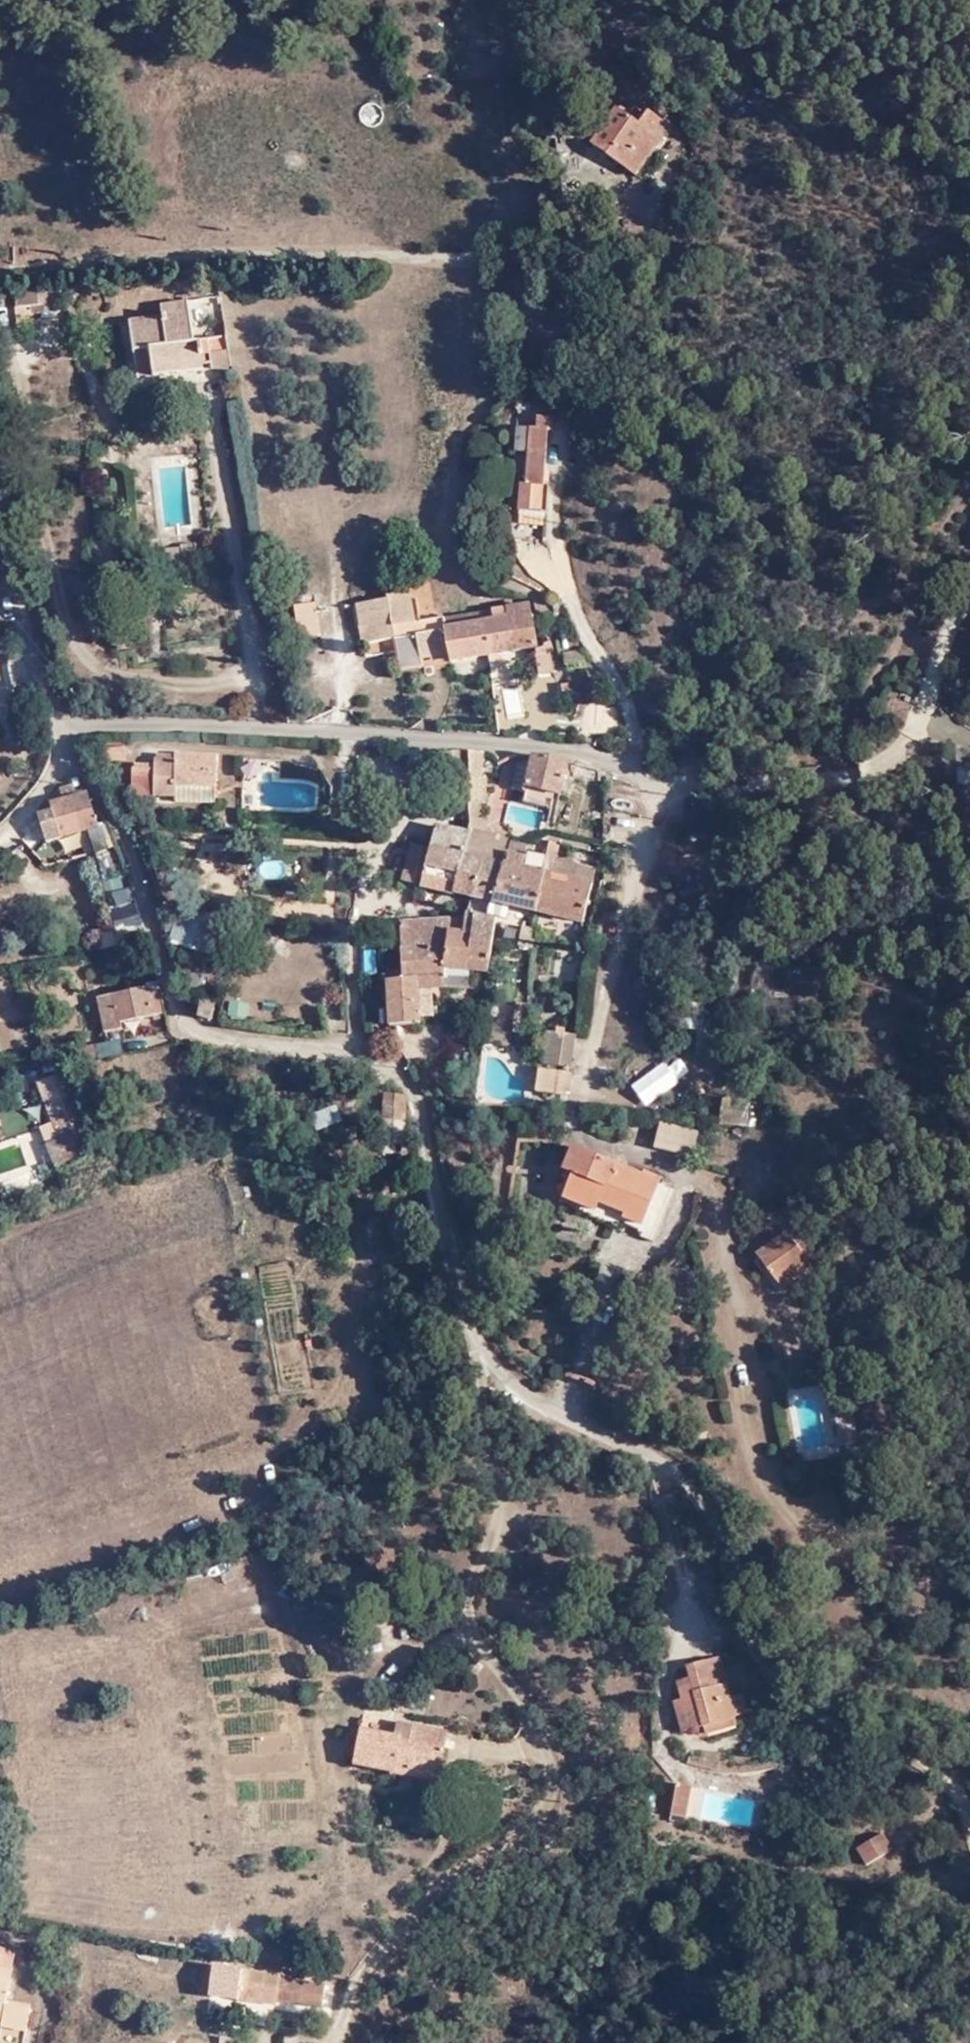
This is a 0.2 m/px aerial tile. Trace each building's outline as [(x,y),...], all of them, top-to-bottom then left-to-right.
[(366,102),(364,120),(382,122),(384,104),(366,102)] [(635,174),(665,127),(659,121),(656,115),(647,107),(636,125),(613,109),(591,143),(635,174)] [(659,121),(665,127),(667,124),(656,115),(659,121)] [(52,290),(25,291),(26,308),(26,315),(49,314),(48,307),(53,307),(52,290)] [(26,308),(25,291),(11,292),(11,309),(26,308)] [(147,356),(149,372),(226,360),(221,333),(188,337),(182,295),(154,299),(157,314),(123,319),(128,359),(147,356)] [(131,375),(149,372),(147,356),(128,359),(131,375)] [(529,484),(547,485),(550,433),(558,433),(558,417),(542,416),(542,428),(532,429),(529,484)] [(529,484),(522,485),(523,502),(552,506),(553,485),(547,485),(529,484)] [(552,513),(552,506),(523,502),(523,512),(552,513)] [(415,622),(420,621),(418,596),(411,596),(410,590),(390,592),(390,596),(358,600),(363,629),(415,622)] [(296,605),(300,638),(320,635),(315,603),(296,605)] [(529,608),(483,615),(490,655),(535,648),(529,608)] [(445,620),(444,618),(420,621),(415,622),(415,636),(418,636),(421,658),(433,657),(435,661),(447,659),(452,661),(490,655),(483,615),(445,620)] [(363,629),(365,642),(415,636),(415,622),(363,629)] [(581,652),(563,655),(564,665),(583,663),(581,652)] [(549,669),(547,653),(533,656),(536,671),(549,669)] [(0,665),(0,693),(12,691),(8,664),(0,665)] [(902,726),(910,707),(888,696),(879,715),(902,726)] [(483,817),(486,752),(470,750),(467,785),(466,802),(471,801),(472,817),(483,817)] [(175,784),(215,784),(214,757),(152,755),(150,768),(130,767),(131,797),(153,799),(153,793),(175,793),(175,784)] [(560,790),(568,757),(535,756),(533,761),(528,789),(526,800),(553,806),(556,791),(560,790)] [(514,786),(528,789),(533,761),(518,759),(514,786)] [(216,801),(215,784),(175,784),(175,793),(174,800),(216,801)] [(56,797),(50,798),(52,807),(59,833),(60,837),(84,831),(74,794),(71,786),(62,787),(63,792),(56,793),(56,797)] [(86,791),(74,794),(84,831),(89,844),(89,847),(107,842),(104,830),(99,831),(86,791)] [(59,833),(52,807),(39,812),(46,837),(59,833)] [(419,883),(469,894),(476,895),(484,860),(463,855),(464,834),(433,828),(419,883)] [(509,842),(510,835),(465,829),(464,834),(463,855),(484,860),(504,865),(507,851),(509,842)] [(60,837),(64,849),(89,844),(84,831),(60,837)] [(415,884),(426,849),(411,844),(400,879),(415,884)] [(476,895),(539,909),(546,869),(522,863),(523,853),(507,851),(504,865),(484,860),(476,895)] [(553,871),(574,876),(578,861),(556,856),(553,871)] [(123,869),(98,878),(123,947),(148,938),(123,869)] [(546,869),(539,909),(587,920),(593,880),(574,876),(553,871),(546,869)] [(10,920),(0,907),(0,928),(10,920)] [(490,969),(498,918),(464,911),(463,915),(457,947),(399,947),(401,979),(388,978),(391,1022),(420,1022),(421,1015),(434,1014),(433,987),(468,986),(470,967),(490,969)] [(399,942),(399,947),(457,947),(463,915),(399,922),(399,942)] [(163,1008),(159,988),(149,990),(149,985),(101,996),(107,1027),(120,1026),(120,1017),(163,1008)] [(203,1013),(213,1015),(215,1004),(206,1002),(203,1013)] [(541,1055),(572,1063),(579,1032),(549,1024),(541,1055)] [(73,1045),(70,1048),(74,1059),(99,1053),(96,1039),(73,1045)] [(100,1045),(102,1060),(123,1056),(121,1041),(100,1045)] [(567,1100),(572,1075),(540,1068),(535,1093),(567,1100)] [(382,1143),(382,1148),(390,1150),(391,1141),(400,1143),(406,1093),(386,1086),(382,1133),(376,1133),(375,1141),(382,1143)] [(311,1117),(317,1133),(343,1124),(337,1108),(311,1117)] [(699,1144),(700,1121),(661,1117),(658,1140),(699,1144)] [(86,1129),(48,1144),(57,1166),(94,1151),(86,1129)] [(557,1201),(620,1228),(625,1215),(659,1227),(674,1186),(572,1147),(553,1192),(559,1195),(557,1201)] [(771,1276),(803,1252),(800,1248),(803,1244),(798,1237),(793,1240),(791,1238),(779,1246),(774,1239),(755,1253),(771,1276)] [(732,1714),(742,1711),(736,1694),(725,1696),(713,1657),(681,1666),(684,1675),(689,1692),(677,1696),(667,1699),(677,1731),(698,1724),(732,1714)] [(689,1692),(684,1675),(672,1680),(677,1696),(689,1692)] [(698,1724),(700,1730),(701,1735),(734,1724),(732,1714),(698,1724)] [(414,1741),(375,1734),(375,1740),(361,1741),(357,1766),(410,1776),(411,1769),(433,1772),(432,1780),(444,1782),(453,1735),(418,1729),(414,1741)] [(375,1740),(375,1734),(362,1732),(361,1741),(375,1740)] [(411,1769),(410,1776),(432,1780),(433,1772),(411,1769)] [(683,1817),(688,1785),(673,1783),(667,1815),(683,1817)] [(886,1847),(878,1833),(850,1849),(860,1864),(886,1847)] [(28,2012),(3,2006),(11,1972),(8,1971),(10,1960),(0,1957),(0,2042),(22,2042),(28,2012)] [(239,1976),(240,1970),(241,1967),(222,1966),(222,1973),(239,1976)] [(279,1975),(240,1970),(239,1976),(222,1973),(215,1973),(212,1992),(275,2004),(276,1998),(323,2007),(327,1988),(279,1979),(279,1975)]
